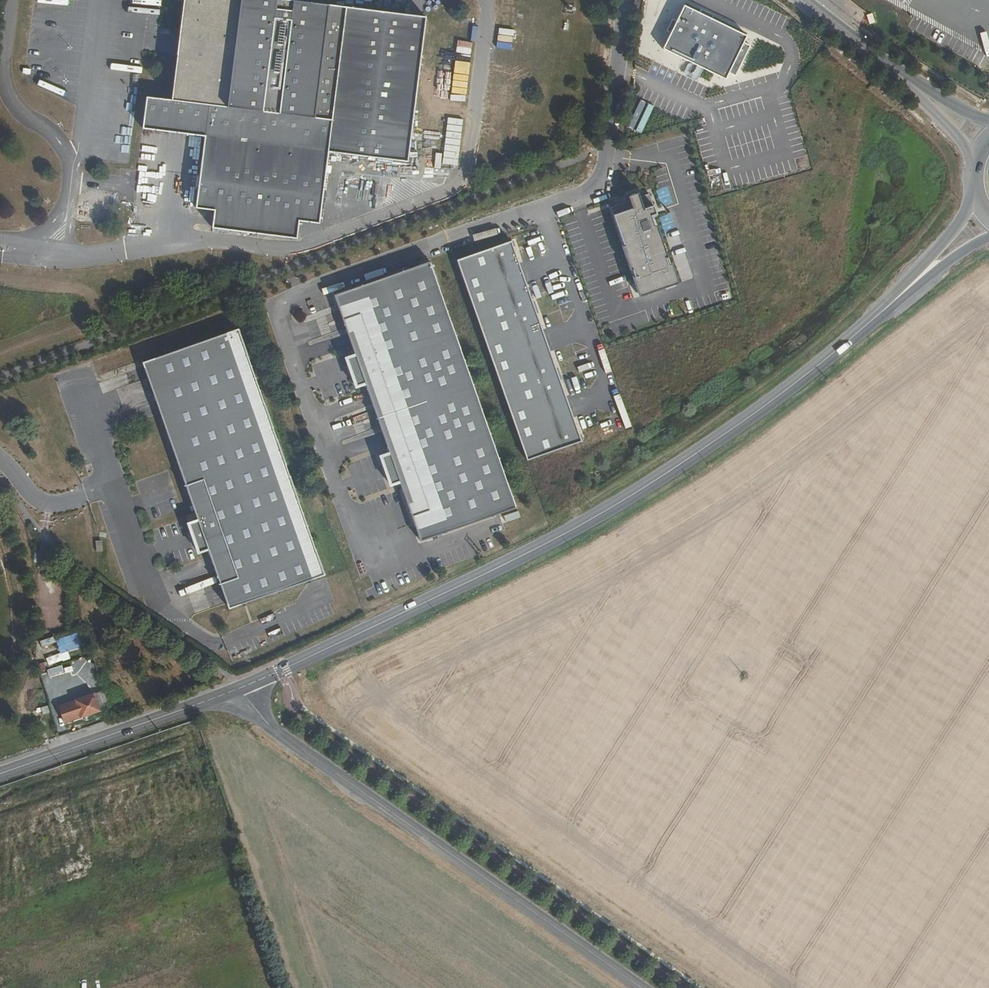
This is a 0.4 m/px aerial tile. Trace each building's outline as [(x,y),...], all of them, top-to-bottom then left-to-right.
[(232,0),(190,0),(177,101),(149,97),(145,128),(212,136),(203,204),(221,206),(218,222),(295,232),(297,216),(315,218),(323,151),(405,161),(423,25),(288,8),(289,0),(271,0),(270,5),(232,0)] [(735,76),(748,45),(743,43),(747,34),(681,6),(661,51),(725,78),(728,73),(735,76)] [(659,123),(663,107),(639,101),(635,116),(659,123)] [(629,202),(610,208),(624,246),(622,247),(630,271),(632,271),(634,277),(632,278),(639,298),(679,284),(672,264),(668,266),(666,259),(667,258),(656,226),(654,227),(652,219),(656,218),(648,195),(639,198),(637,194),(627,197),(629,202)] [(512,246),(459,264),(528,462),(581,444),(512,246)] [(472,385),(428,262),(332,297),(353,356),(344,359),(355,388),(364,385),(376,419),(472,385)] [(319,580),(240,336),(145,367),(195,523),(186,526),(194,555),(204,553),(224,611),(319,580)] [(472,385),(376,419),(389,454),(379,457),(390,486),(399,483),(420,542),(516,508),(472,385)] [(58,652),(80,648),(78,633),(56,637),(58,652)] [(74,702),(57,707),(62,722),(79,716),(79,717),(107,708),(102,691),(74,700),(74,702)] [(48,705),(41,707),(43,715),(50,712),(48,705)]
